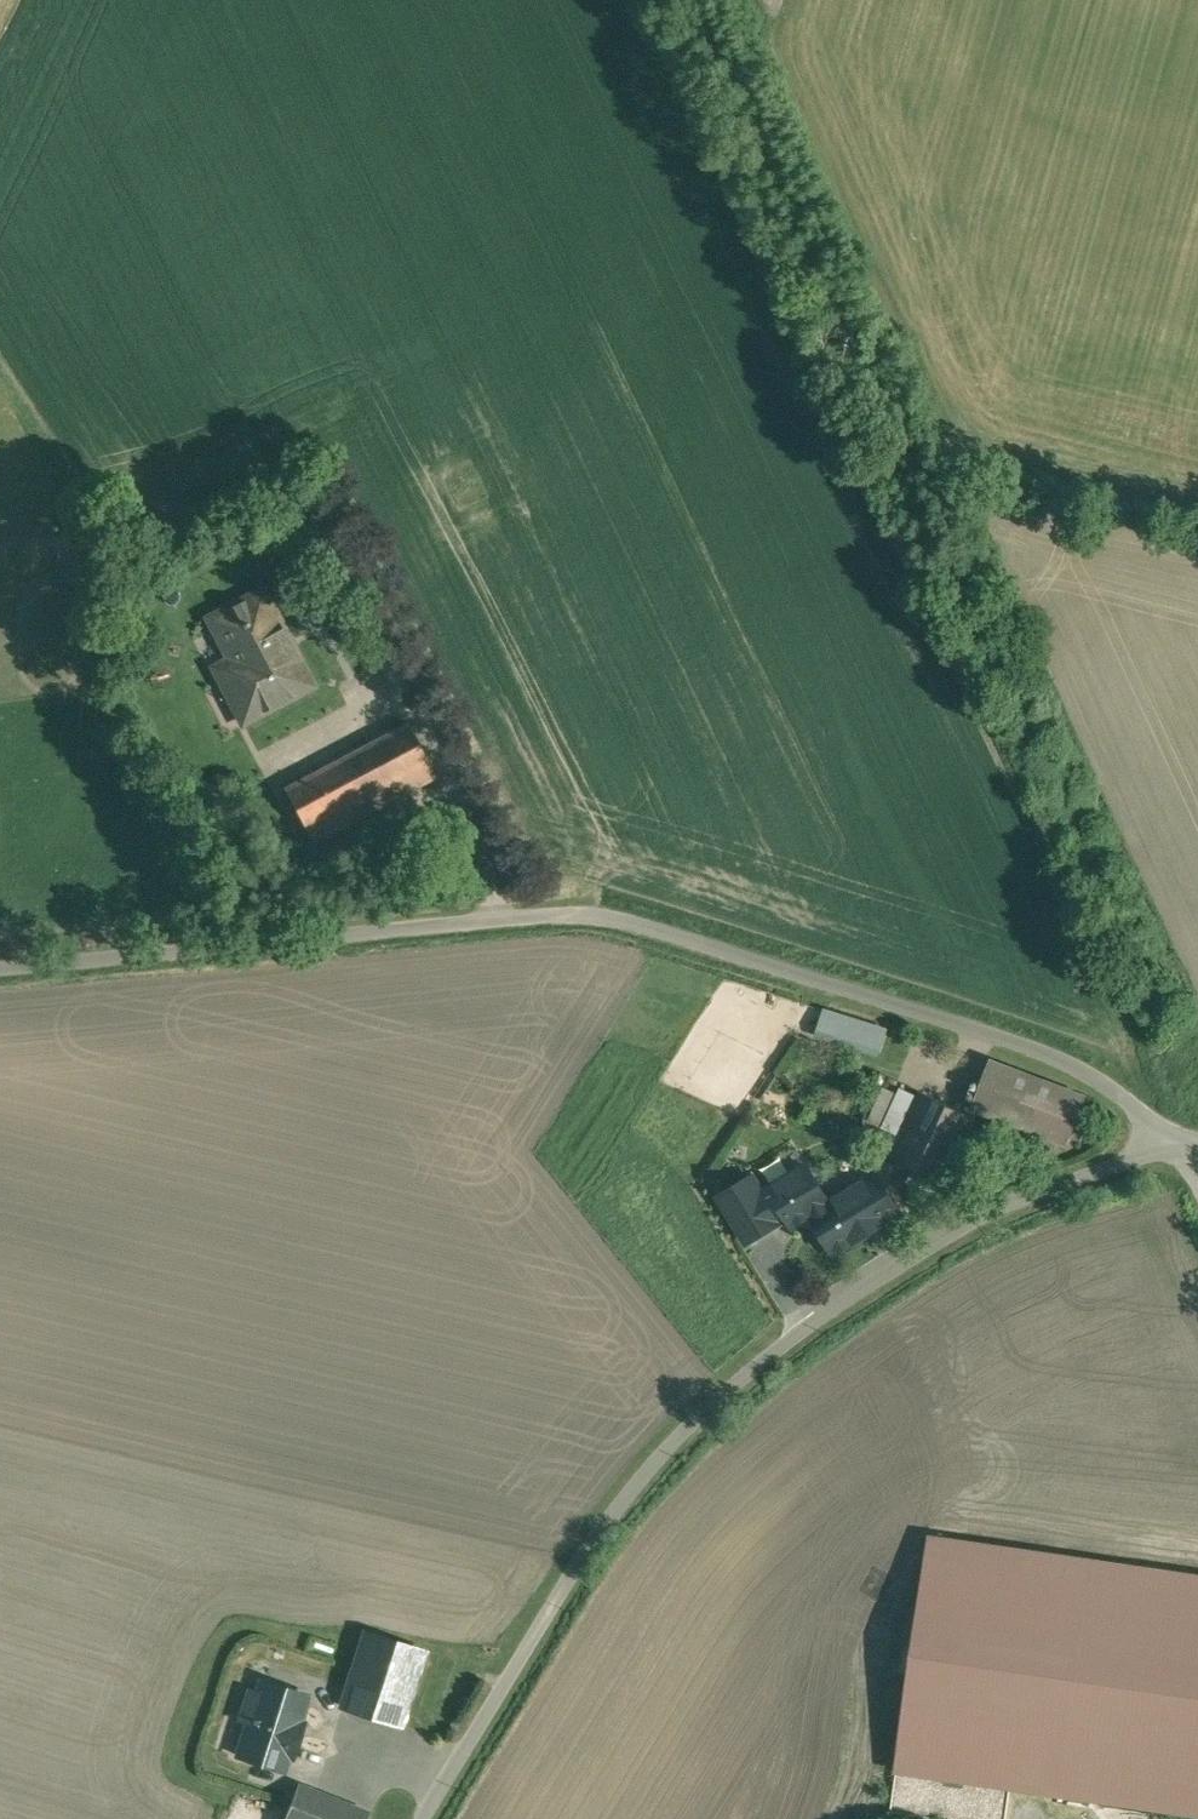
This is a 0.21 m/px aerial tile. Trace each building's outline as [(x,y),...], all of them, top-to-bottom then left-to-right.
[(311,685),(261,592),(209,619),(230,659),(213,668),(224,688),(225,687),(240,679),(245,688),(237,692),(250,716),(243,720),(242,719),(241,720),(242,721),(258,712),(259,713),(311,685)] [(408,724),(284,789),(290,801),(312,842),(435,777),(408,724)] [(1084,1099),(989,1063),(972,1109),(1067,1144),(1084,1099)] [(974,1117),(920,1093),(891,1156),(944,1182),(974,1117)] [(817,1212),(831,1203),(808,1164),(762,1192),(752,1175),(719,1195),(747,1242),(787,1218),(792,1226),(811,1215),(813,1217),(818,1214),(817,1212)] [(831,1203),(817,1212),(818,1214),(828,1230),(822,1234),(833,1253),(899,1213),(876,1176),(831,1203)] [(931,1540),(897,1769),(1197,1814),(1197,1579),(931,1540)] [(423,1652),(367,1634),(343,1706),(400,1724),(423,1652)] [(248,1722),(238,1755),(284,1770),(289,1755),(293,1756),(303,1723),(300,1722),(308,1695),(266,1682),(263,1694),(249,1689),(239,1719),(248,1722)] [(298,1786),(285,1818),(367,1818),(370,1813),(298,1786)]
